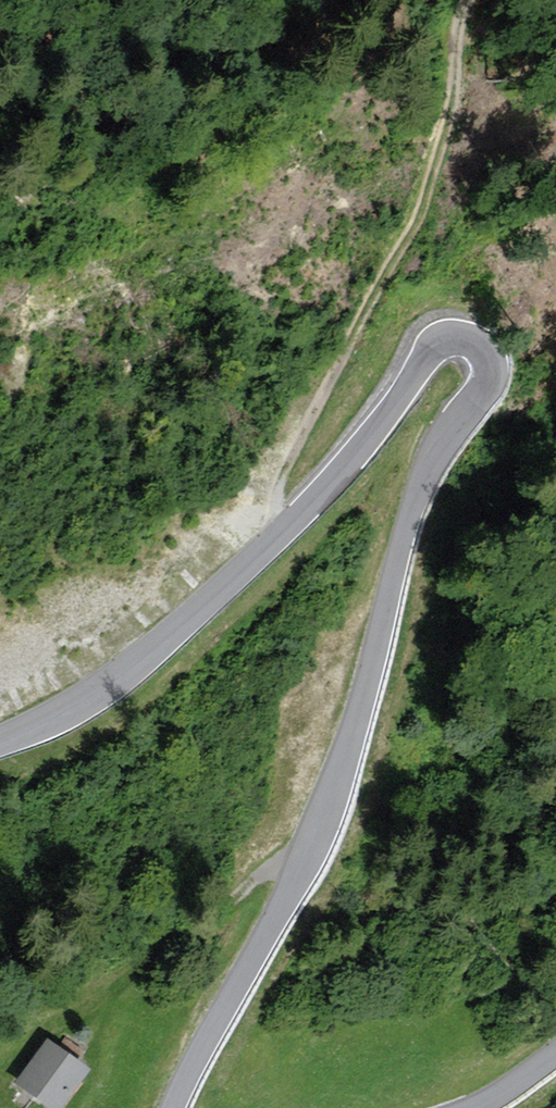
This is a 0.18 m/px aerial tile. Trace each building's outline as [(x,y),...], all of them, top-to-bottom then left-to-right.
[(48,1036),(15,1081),(53,1107),(61,1107),(91,1067),(48,1036)]
